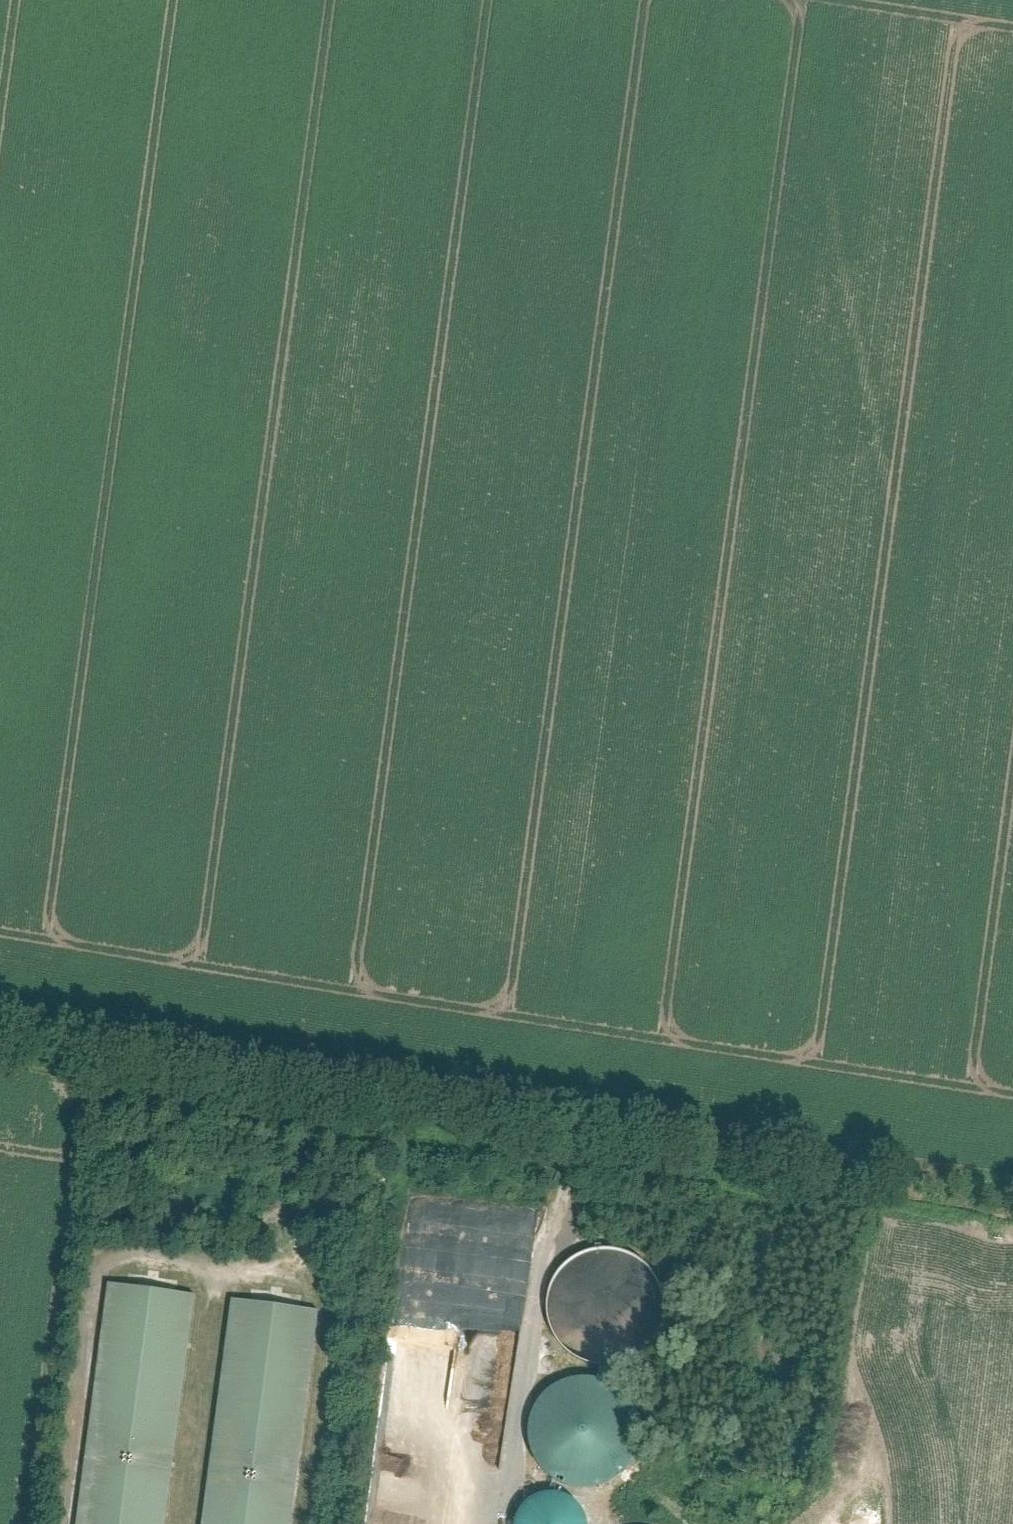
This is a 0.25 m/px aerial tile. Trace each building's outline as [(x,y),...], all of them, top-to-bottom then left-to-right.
[(557,1317),(565,1334),(578,1348),(594,1357),(612,1360),(631,1356),(647,1347),(660,1334),(667,1317),(668,1298),(664,1280),(653,1265),(639,1254),(621,1248),(603,1248),(585,1254),(570,1265),(560,1281),(556,1299),(557,1317)] [(77,1523),(165,1523),(194,1299),(107,1288),(77,1523)] [(203,1523),(290,1523),(318,1312),(233,1301),(203,1523)] [(537,1443),(545,1460),(558,1474),(574,1483),(593,1486),(611,1482),(627,1473),(640,1460),(647,1443),(648,1424),(644,1406),(633,1391),(619,1380),(601,1374),(583,1374),(565,1380),(551,1391),(540,1407),(536,1425),(537,1443)] [(597,1520),(593,1508),(586,1499),(576,1492),(564,1489),(552,1489),(540,1494),(531,1502),(524,1513),(522,1523),(597,1523),(597,1520)]
